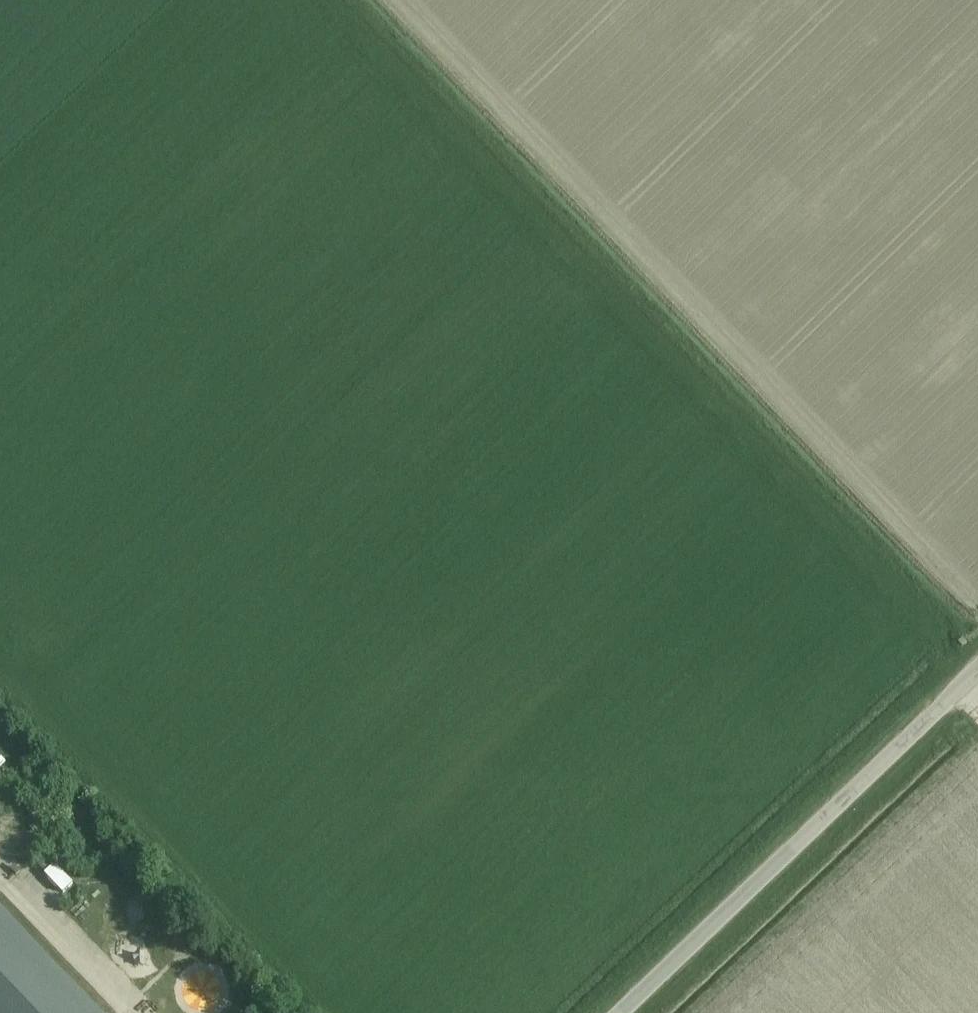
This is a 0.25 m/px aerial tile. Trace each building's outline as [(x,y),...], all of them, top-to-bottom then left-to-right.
[(76,884),(59,866),(50,875),(67,892),(76,884)] [(0,908),(0,1012),(100,1012),(0,908)]
